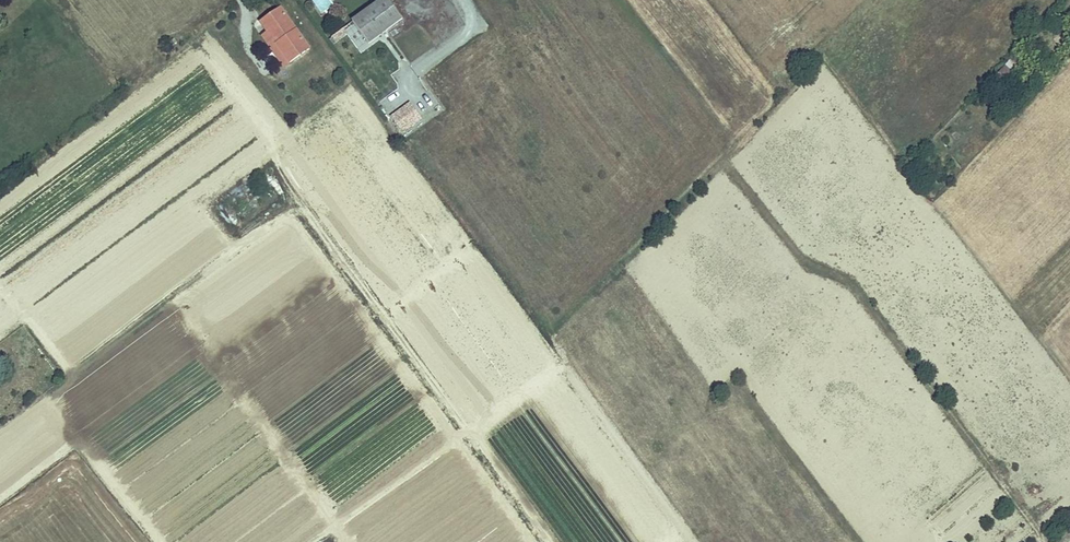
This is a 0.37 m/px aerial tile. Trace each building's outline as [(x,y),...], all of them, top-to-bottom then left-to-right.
[(370,4),(386,27),(403,14),(393,0),(376,0),(370,4)] [(370,4),(353,17),(369,39),(386,27),(370,4)] [(283,6),(261,22),(291,63),(313,47),(283,6)] [(390,115),(403,133),(423,118),(410,101),(390,115)]
